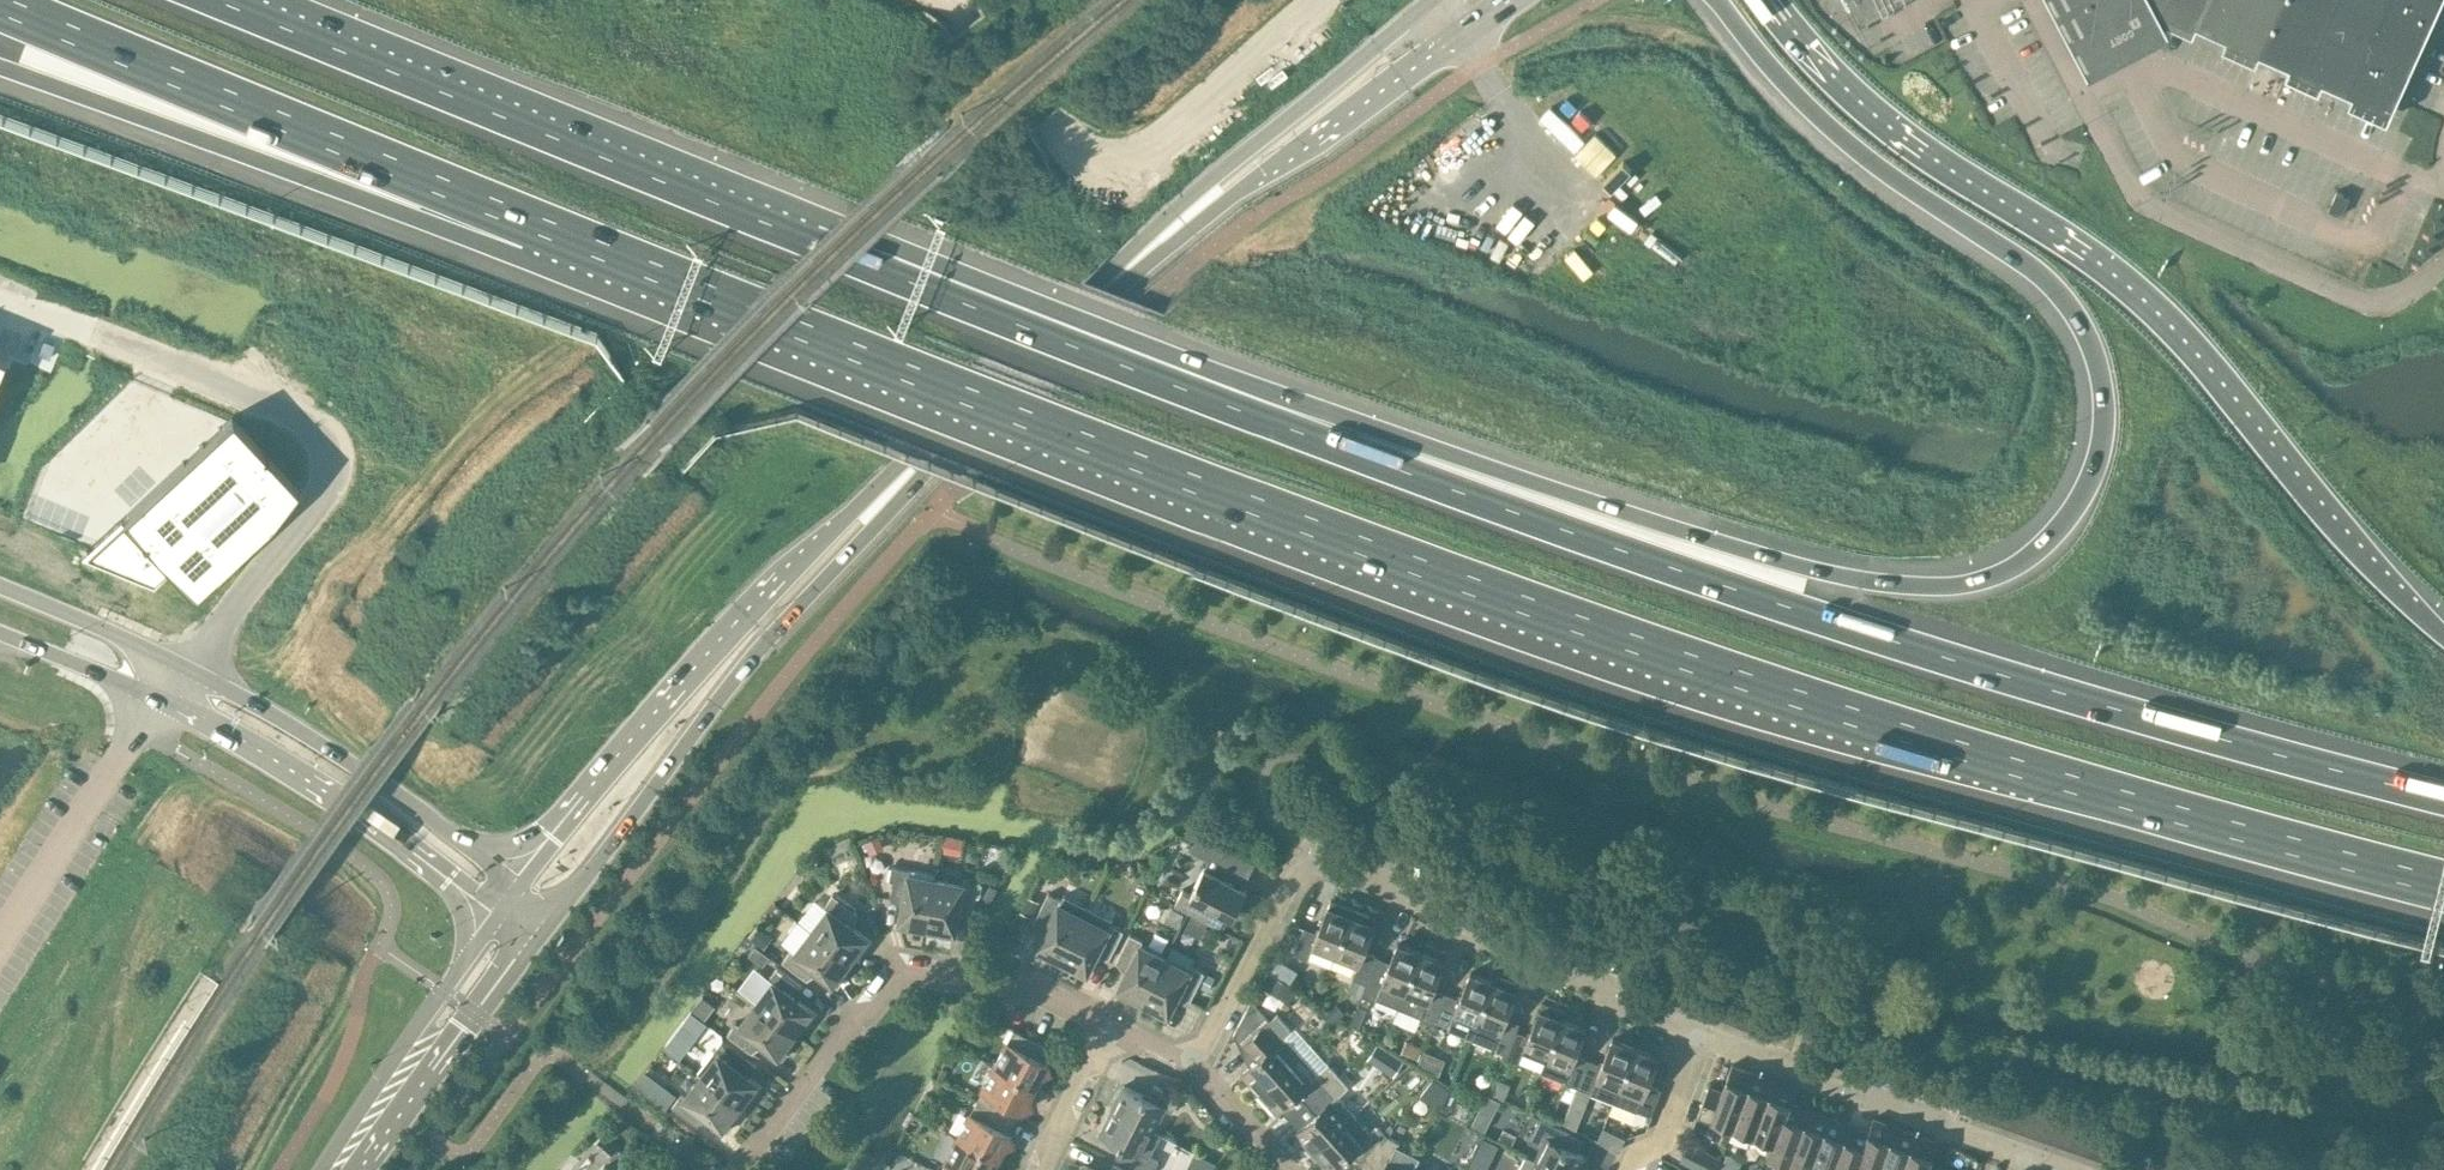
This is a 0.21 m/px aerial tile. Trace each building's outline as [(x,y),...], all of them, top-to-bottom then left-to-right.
[(2089,73),(2171,31),(2165,20),(2167,19),(2192,30),(2196,22),(2225,35),(2221,44),(2255,59),(2259,50),(2288,64),(2284,72),(2318,88),(2322,79),(2352,92),(2348,101),(2386,118),(2440,0),(2051,0),(2089,73)] [(2350,195),(2337,190),(2329,208),(2342,214),(2350,195)] [(231,415),(86,549),(152,577),(166,563),(191,592),(275,515),(297,487),(231,415)] [(1183,888),(1175,904),(1220,926),(1227,912),(1234,916),(1248,889),(1243,886),(1256,861),(1216,845),(1205,867),(1192,893),(1183,888)] [(891,866),(889,878),(893,881),(890,898),(904,900),(899,927),(914,929),(915,924),(928,926),(936,879),(937,874),(891,866)] [(963,884),(936,879),(928,926),(941,928),(940,934),(955,937),(959,910),(973,912),(976,895),(981,894),(983,882),(964,879),(963,884)] [(1049,892),(1035,920),(1047,927),(1035,951),(1048,957),(1050,952),(1063,958),(1088,908),(1064,895),(1062,899),(1049,892)] [(829,908),(812,930),(851,959),(859,948),(863,952),(872,940),(850,924),(859,913),(834,894),(825,905),(829,908)] [(1305,926),(1294,953),(1308,959),(1314,945),(1336,954),(1355,908),(1332,898),(1318,932),(1305,926)] [(1088,908),(1063,958),(1075,965),(1072,970),(1085,976),(1097,952),(1110,958),(1124,930),(1111,924),(1113,920),(1088,908)] [(1355,908),(1336,954),(1359,962),(1353,977),(1366,982),(1374,964),(1375,964),(1378,956),(1364,951),(1378,917),(1355,908)] [(851,959),(812,930),(796,952),(792,949),(783,960),(808,980),(816,969),(838,985),(847,973),(842,970),(851,959)] [(1144,1000),(1165,957),(1141,945),(1143,940),(1130,933),(1116,962),(1128,968),(1116,992),(1129,999),(1131,993),(1144,1000)] [(1366,982),(1362,995),(1375,1000),(1377,997),(1399,1007),(1421,951),(1398,942),(1388,969),(1375,964),(1374,964),(1366,982)] [(1165,957),(1144,1000),(1156,1006),(1153,1011),(1166,1018),(1178,993),(1191,1000),(1205,972),(1192,965),(1197,956),(1173,944),(1166,957),(1165,957)] [(1421,951),(1399,1007),(1422,1016),(1421,1018),(1435,1024),(1436,1020),(1447,993),(1434,988),(1445,960),(1421,951)] [(757,1003),(796,1032),(804,1021),(808,1024),(817,1013),(795,996),(804,985),(779,966),(770,978),(774,981),(757,1003)] [(1447,993),(1436,1020),(1450,1025),(1449,1028),(1471,1037),(1494,980),(1471,971),(1460,998),(1447,993)] [(1494,980),(1471,1037),(1494,1046),(1493,1048),(1507,1053),(1517,1030),(1520,1022),(1506,1017),(1520,983),(1499,975),(1494,980)] [(1252,999),(1234,1033),(1257,1059),(1242,1073),(1259,1092),(1301,1054),(1285,1035),(1292,1029),(1278,1013),(1271,1019),(1252,999)] [(1507,1053),(1505,1056),(1519,1062),(1525,1047),(1547,1056),(1548,1056),(1564,1017),(1565,1018),(1567,1011),(1543,1001),(1530,1035),(1517,1030),(1507,1053)] [(796,1032),(757,1003),(741,1024),(737,1021),(728,1033),(753,1052),(761,1041),(783,1057),(792,1046),(787,1043),(796,1032)] [(692,1010),(665,1046),(679,1058),(707,1022),(692,1010)] [(1547,1056),(1541,1071),(1549,1074),(1578,1086),(1583,1074),(1589,1059),(1576,1054),(1587,1027),(1565,1018),(1564,1017),(1548,1056),(1547,1056)] [(996,1064),(1035,1085),(1041,1074),(1050,1071),(1047,1061),(1042,1058),(1047,1048),(1052,1051),(1053,1048),(1018,1030),(1012,1043),(1008,1041),(996,1064)] [(1583,1074),(1578,1086),(1592,1091),(1614,1100),(1636,1047),(1613,1037),(1602,1064),(1589,1059),(1583,1074)] [(702,1075),(741,1104),(749,1093),(753,1097),(762,1085),(749,1076),(758,1065),(723,1039),(698,1072),(702,1075)] [(1636,1047),(1614,1100),(1637,1109),(1651,1115),(1662,1088),(1648,1083),(1659,1056),(1636,1047)] [(1301,1054),(1259,1092),(1277,1111),(1281,1107),(1298,1092),(1307,1103),(1339,1074),(1328,1062),(1318,1072),(1301,1054)] [(1734,1125),(1754,1071),(1733,1063),(1723,1089),(1709,1084),(1699,1112),(1734,1125)] [(1030,1096),(1035,1085),(996,1064),(983,1088),(987,1090),(981,1102),(1016,1120),(1017,1118),(1012,1116),(1017,1106),(1023,1109),(1033,1105),(1030,1096)] [(1754,1071),(1734,1125),(1754,1133),(1774,1079),(1754,1071)] [(1295,1132),(1313,1151),(1355,1113),(1339,1095),(1349,1086),(1339,1074),(1307,1103),(1316,1113),(1295,1132)] [(732,1115),(741,1104),(702,1075),(686,1097),(682,1094),(673,1106),(698,1125),(706,1114),(728,1130),(737,1118),(732,1115)] [(1774,1079),(1754,1133),(1773,1140),(1774,1140),(1789,1100),(1791,1101),(1796,1087),(1774,1079)] [(1124,1085),(1112,1108),(1154,1129),(1165,1107),(1173,1111),(1180,1097),(1155,1084),(1148,1097),(1124,1085)] [(1971,1119),(1981,1092),(1967,1087),(1957,1114),(1971,1119)] [(1985,1124),(1994,1097),(1981,1092),(1971,1119),(1985,1124)] [(1998,1129),(2008,1102),(1994,1097),(1985,1124),(1998,1129)] [(1789,1161),(1809,1108),(1791,1101),(1789,1100),(1774,1140),(1773,1140),(1768,1153),(1789,1161)] [(1015,1123),(1016,1120),(981,1102),(975,1115),(971,1113),(959,1136),(999,1156),(1004,1146),(1014,1143),(1011,1133),(1005,1130),(1010,1120),(1015,1123)] [(2012,1134),(2021,1106),(2008,1102),(1998,1129),(2012,1134)] [(2025,1138),(2035,1111),(2021,1106),(2012,1134),(2025,1138)] [(1100,1132),(1124,1144),(1118,1157),(1144,1169),(1154,1169),(1159,1160),(1150,1156),(1162,1133),(1154,1129),(1112,1108),(1100,1132)] [(1809,1108),(1789,1161),(1809,1169),(1830,1115),(1809,1108)] [(2039,1143),(2049,1116),(2035,1111),(2025,1138),(2039,1143)] [(1313,1151),(1330,1169),(1331,1169),(1351,1152),(1364,1166),(1388,1135),(1380,1127),(1374,1133),(1355,1113),(1313,1151)] [(1809,1169),(1812,1169),(1832,1169),(1850,1123),(1830,1115),(1809,1169)] [(2053,1148),(2062,1121),(2049,1116),(2039,1143),(2053,1148)] [(1535,1159),(1557,1169),(1583,1169),(1589,1157),(1564,1144),(1570,1132),(1540,1117),(1528,1140),(1541,1147),(1535,1159)] [(1896,1124),(1874,1117),(1869,1130),(1870,1131),(1855,1169),(1878,1169),(1896,1124)] [(2066,1153),(2076,1126),(2062,1121),(2053,1148),(2066,1153)] [(1850,1123),(1832,1169),(1855,1169),(1870,1131),(1869,1130),(1850,1123)] [(1878,1169),(1901,1169),(1916,1132),(1896,1124),(1878,1169)] [(2080,1158),(2090,1130),(2076,1126),(2066,1153),(2080,1158)] [(933,1153),(947,1160),(951,1162),(947,1169),(994,1169),(993,1168),(999,1156),(959,1136),(945,1129),(933,1153)] [(2094,1162),(2103,1135),(2090,1130),(2080,1158),(2094,1162)] [(608,1157),(619,1145),(604,1132),(594,1143),(608,1157)] [(1901,1169),(1939,1169),(1928,1166),(1938,1140),(1916,1132),(1901,1169)] [(1364,1166),(1372,1169),(1413,1169),(1420,1156),(1398,1145),(1400,1141),(1388,1135),(1364,1166)] [(2103,1135),(2094,1162),(2108,1167),(2117,1140),(2103,1135)] [(1718,1157),(1690,1143),(1683,1156),(1682,1157),(1707,1169),(1711,1169),(1718,1157)] [(1535,1159),(1527,1155),(1519,1169),(1557,1169),(1535,1159)]
